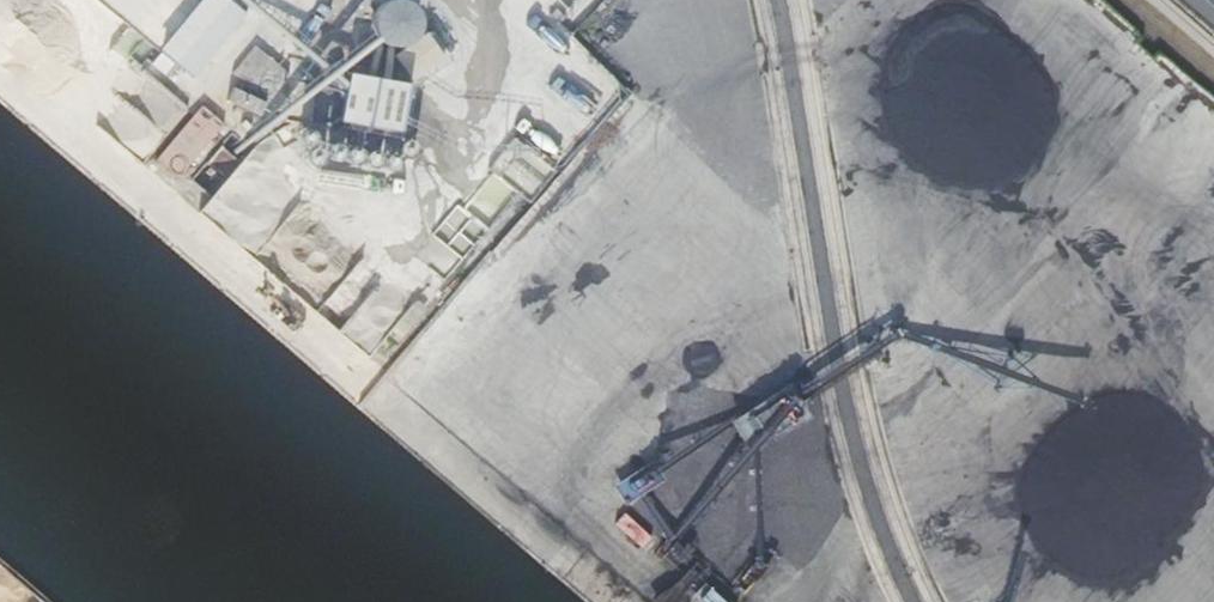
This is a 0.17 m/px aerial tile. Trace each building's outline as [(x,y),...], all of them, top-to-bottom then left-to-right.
[(155,39),(157,40),(140,62),(166,83),(232,0),(186,0),(155,39)] [(371,4),(367,11),(365,19),(366,23),(368,31),(374,37),(381,41),(389,43),(397,42),(405,38),(408,35),(412,27),(413,19),(412,11),(408,4),(403,0),(375,0),(371,4)] [(430,32),(392,59),(405,78),(443,51),(430,32)] [(289,166),(342,167),(344,52),(291,52),(290,126),(289,166)] [(557,109),(571,121),(578,127),(610,89),(582,66),(550,104),(557,109)] [(394,79),(360,72),(352,118),(386,125),(394,79)] [(547,149),(571,121),(557,109),(533,137),(547,149)] [(142,125),(122,147),(137,160),(157,139),(142,125)] [(173,174),(195,150),(174,131),(152,154),(173,174)] [(514,135),(487,164),(523,197),(550,169),(514,135)] [(512,193),(480,165),(449,201),(480,229),(512,193)] [(385,367),(393,383),(417,371),(409,355),(385,367)] [(642,522),(723,592),(726,588),(647,518),(642,522)] [(751,575),(754,571),(779,542),(769,533),(737,570),(747,579),(751,575)] [(754,571),(751,575),(787,601),(795,601),(754,571)] [(686,586),(703,601),(706,601),(717,591),(698,573),(686,586)]
